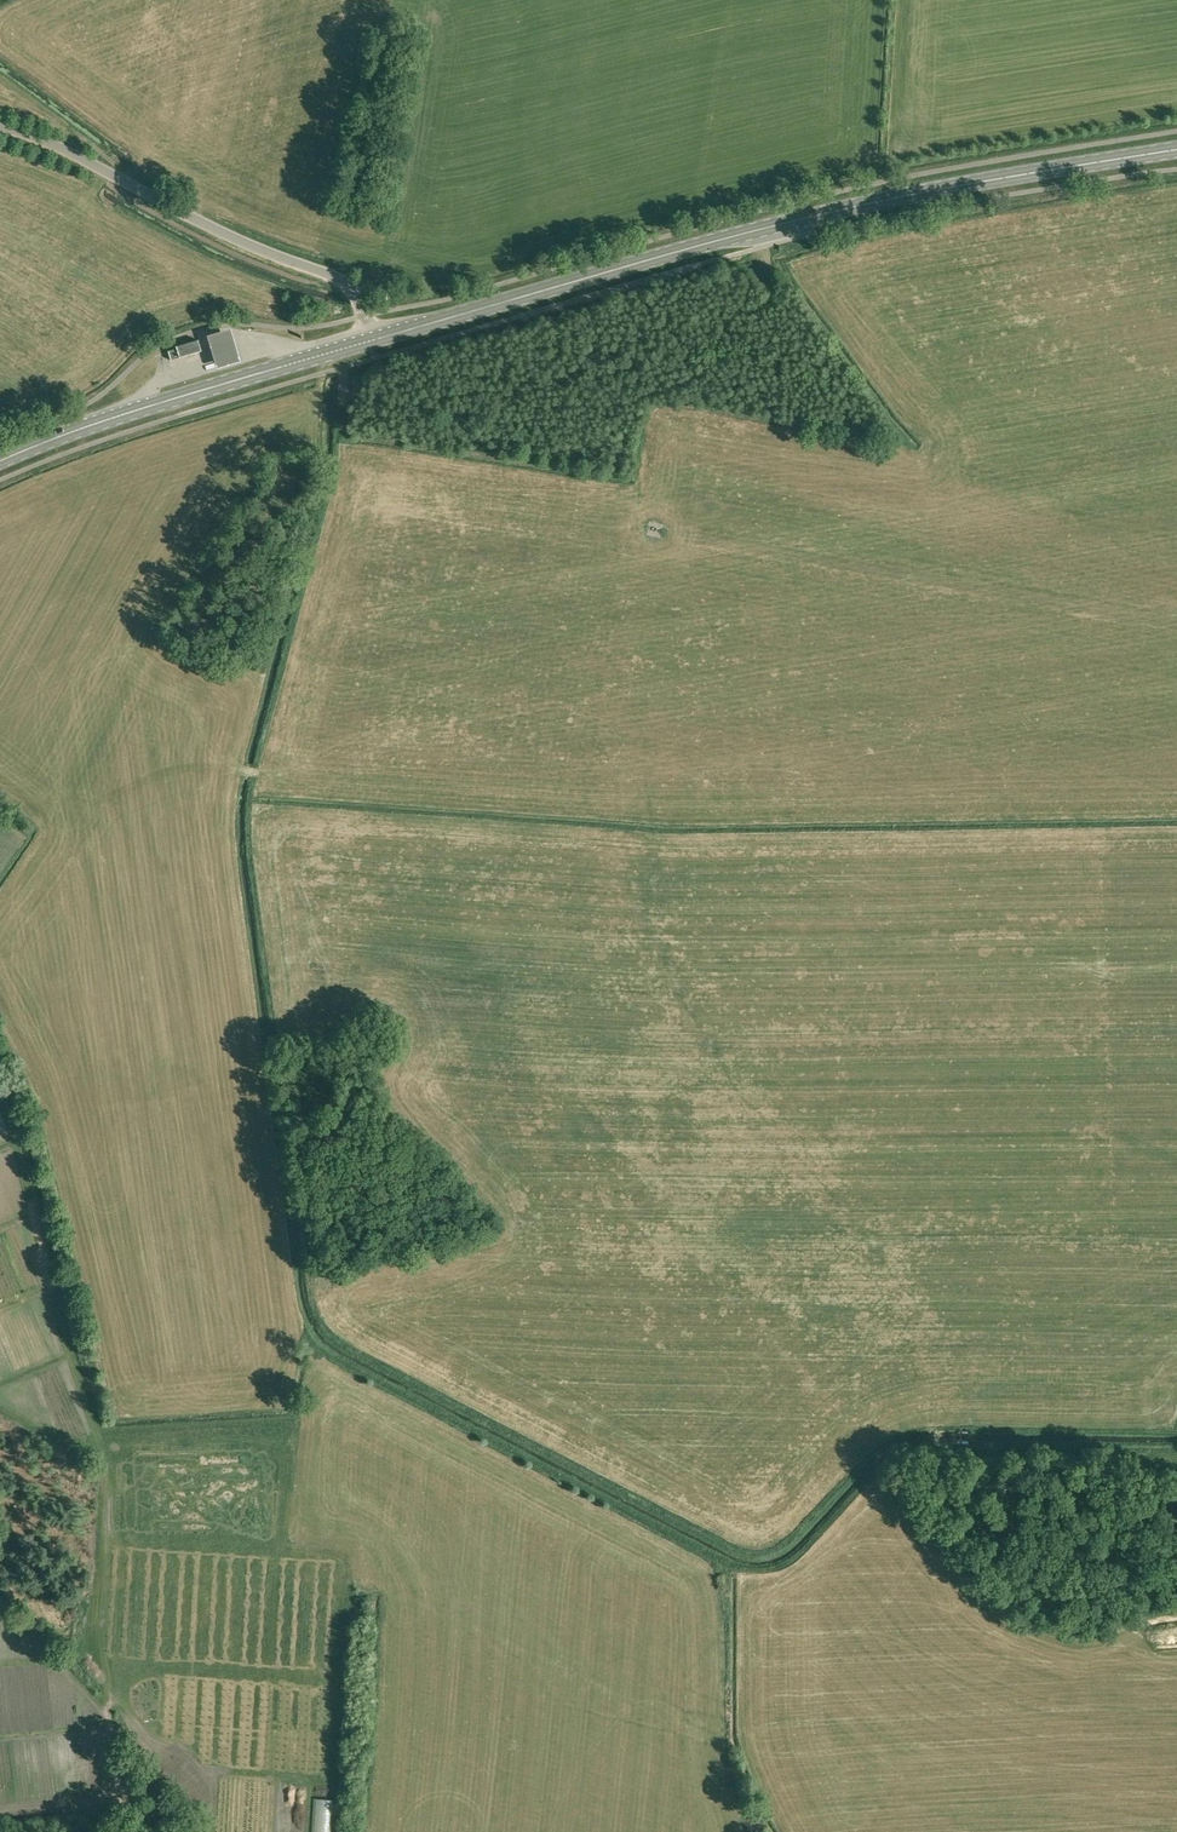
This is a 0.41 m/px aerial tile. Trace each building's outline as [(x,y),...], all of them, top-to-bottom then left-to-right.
[(753,283),(759,281),(756,273),(750,274),(753,283)] [(233,331),(209,338),(218,371),(243,363),(233,331)] [(177,348),(168,351),(171,360),(201,351),(198,340),(176,346),(177,348)] [(20,463),(17,455),(0,462),(0,471),(20,463)]
